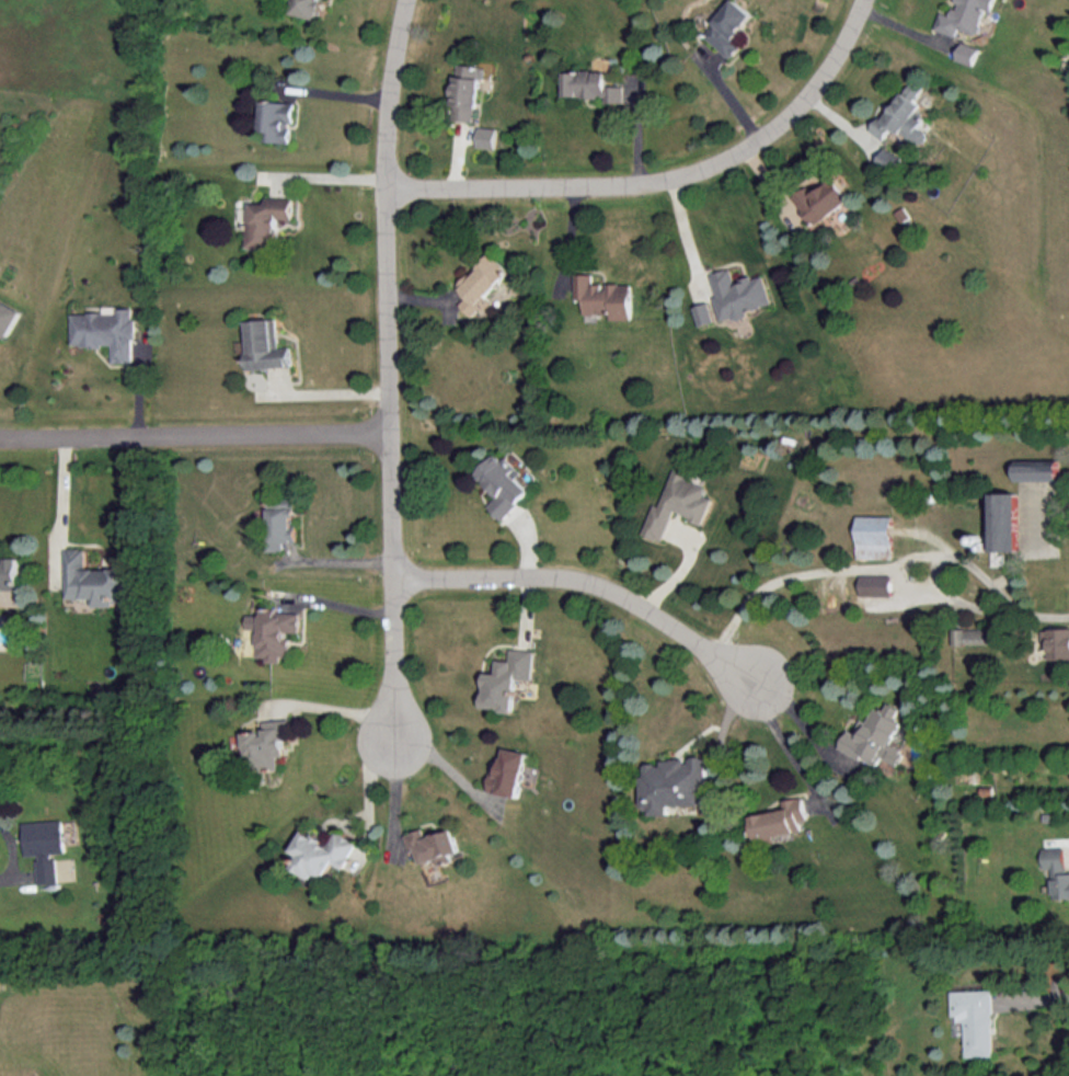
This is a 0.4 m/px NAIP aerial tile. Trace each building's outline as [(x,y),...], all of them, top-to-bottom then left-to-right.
[(322,19),(325,0),(296,0),(293,13),(322,19)] [(734,38),(754,15),(737,0),(733,0),(704,34),(731,58),(741,45),(734,38)] [(951,15),(940,11),(934,28),(955,35),(958,28),(976,34),(984,8),(990,10),(993,0),(956,0),(951,15)] [(972,65),(979,47),(962,41),(955,58),(972,65)] [(475,120),(478,65),(454,63),(451,119),(475,120)] [(563,96),(605,96),(605,102),(622,101),(622,85),(606,85),(606,70),(563,70),(563,96)] [(873,132),(885,139),(893,127),(921,145),(928,134),(918,127),(925,117),(917,112),(922,104),(915,99),(921,89),(908,80),(873,132)] [(296,102),(263,100),(261,141),(291,142),(292,123),(295,123),(296,102)] [(476,145),(494,148),(497,128),(478,126),(476,145)] [(893,171),(902,157),(886,147),(877,161),(893,171)] [(813,193),(807,184),(792,193),(811,224),(852,200),(838,178),(813,193)] [(247,247),(276,247),(276,218),(293,218),(293,196),(266,196),(266,202),(248,202),(247,247)] [(468,295),(460,303),(474,317),(491,299),(487,296),(510,271),(490,252),(458,285),(468,295)] [(772,305),(763,273),(735,281),(730,267),(709,273),(722,320),(772,305)] [(632,283),(604,283),(592,283),(592,273),(575,273),(575,298),(585,298),(584,313),(611,313),(611,319),(632,319),(632,283)] [(8,339),(22,309),(0,298),(0,335),(8,339)] [(699,325),(714,320),(708,301),(693,306),(699,325)] [(72,345),(112,345),(112,362),(133,362),(133,310),(71,310),(72,345)] [(245,320),(250,369),(293,365),(291,346),(279,347),(276,317),(245,320)] [(503,519),(530,489),(517,477),(521,472),(498,451),(477,474),(499,494),(488,505),(503,519)] [(1059,458),(1016,459),(1016,480),(1059,479),(1059,458)] [(674,511),(704,522),(713,497),(705,495),(709,484),(673,471),(661,505),(654,503),(643,533),(663,540),(674,511)] [(1019,550),(1018,492),(991,492),(992,550),(1019,550)] [(297,497),(269,497),(269,550),(283,550),(283,542),(296,542),(297,497)] [(893,515),(858,515),(857,555),(893,556),(893,515)] [(67,597),(95,597),(95,604),(130,604),(130,567),(87,568),(87,547),(66,547),(67,597)] [(19,557),(5,557),(5,561),(0,561),(0,590),(19,590),(19,557)] [(892,574),(861,573),(860,594),(892,594),(892,574)] [(301,611),(259,610),(259,614),(247,614),(247,628),(258,628),(258,656),(267,656),(267,659),(290,659),(290,631),(301,631),(301,611)] [(1068,659),(1068,627),(1044,628),(1044,644),(1050,644),(1050,659),(1068,659)] [(953,643),(996,644),(996,628),(954,628),(953,643)] [(535,650),(510,648),(509,659),(498,658),(496,672),(487,671),(483,707),(514,710),(517,678),(532,679),(535,650)] [(892,742),(903,721),(898,718),(903,707),(891,701),(886,711),(877,706),(869,721),(863,718),(857,732),(851,728),(841,747),(879,766),(884,756),(900,764),(907,750),(892,742)] [(246,731),(248,768),(280,766),(279,755),(286,755),(285,734),(291,733),(289,718),(263,720),(264,730),(246,731)] [(527,752),(503,747),(497,774),(491,773),(487,790),(518,796),(527,752)] [(704,805),(706,756),(689,755),(689,759),(661,758),(661,763),(642,762),(640,807),(650,808),(649,814),(668,815),(669,803),(704,805)] [(753,815),(757,839),(803,831),(801,820),(808,819),(804,796),(783,800),(785,809),(753,815)] [(25,821),(27,855),(38,854),(39,884),(58,882),(57,852),(66,852),(64,819),(25,821)] [(405,833),(411,852),(418,849),(422,863),(438,858),(440,864),(453,860),(451,854),(460,851),(454,828),(426,837),(423,828),(405,833)] [(293,867),(313,878),(316,871),(326,876),(333,862),(344,868),(358,841),(337,830),(331,843),(303,829),(292,851),(299,854),(293,867)] [(1045,867),(1053,867),(1055,898),(1068,898),(1068,872),(1066,872),(1065,846),(1044,847),(1045,867)] [(966,1056),(994,1055),(992,989),(952,990),(953,1021),(965,1021),(966,1056)]
